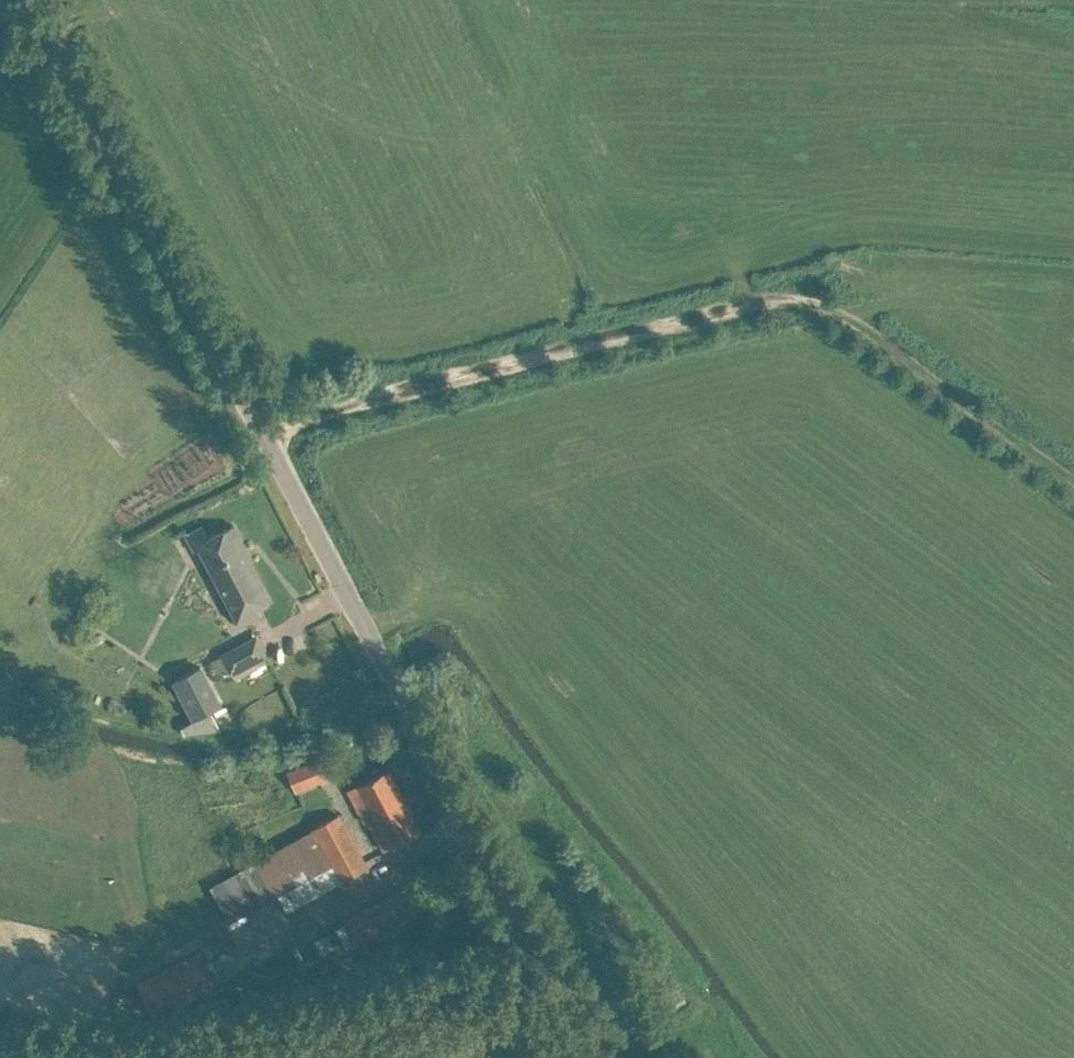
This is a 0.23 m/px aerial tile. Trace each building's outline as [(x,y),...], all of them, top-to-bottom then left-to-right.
[(240,625),(241,624),(261,614),(257,607),(270,601),(248,560),(252,558),(233,524),(208,537),(202,525),(185,534),(194,551),(199,548),(240,625)] [(231,674),(247,666),(266,656),(256,636),(221,655),(231,674)] [(200,666),(174,680),(196,719),(221,705),(200,666)] [(296,789),(326,777),(346,770),(343,760),(325,767),(321,757),(288,769),(296,789)] [(388,768),(357,784),(374,817),(368,820),(384,850),(420,830),(388,768)] [(286,911),(367,866),(339,813),(313,828),(314,829),(210,886),(231,923),(247,914),(245,911),(277,893),(286,911)] [(357,943),(374,935),(417,914),(405,889),(346,918),(347,922),(336,927),(346,948),(357,943)] [(153,1015),(212,986),(197,954),(137,983),(153,1015)]
